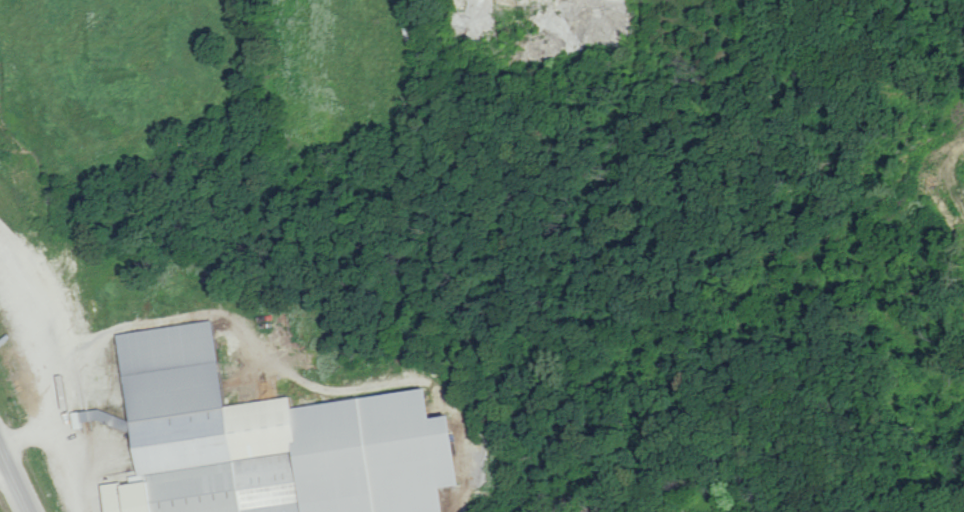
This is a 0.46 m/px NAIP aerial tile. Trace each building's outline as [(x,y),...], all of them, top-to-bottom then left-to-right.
[(436,486),(450,485),(443,415),(423,416),(420,389),(220,407),(213,323),(116,331),(123,410),(69,414),(70,428),(83,427),(83,426),(126,422),(131,475),(126,476),(126,481),(97,484),(100,511),(438,511),(436,486)]
